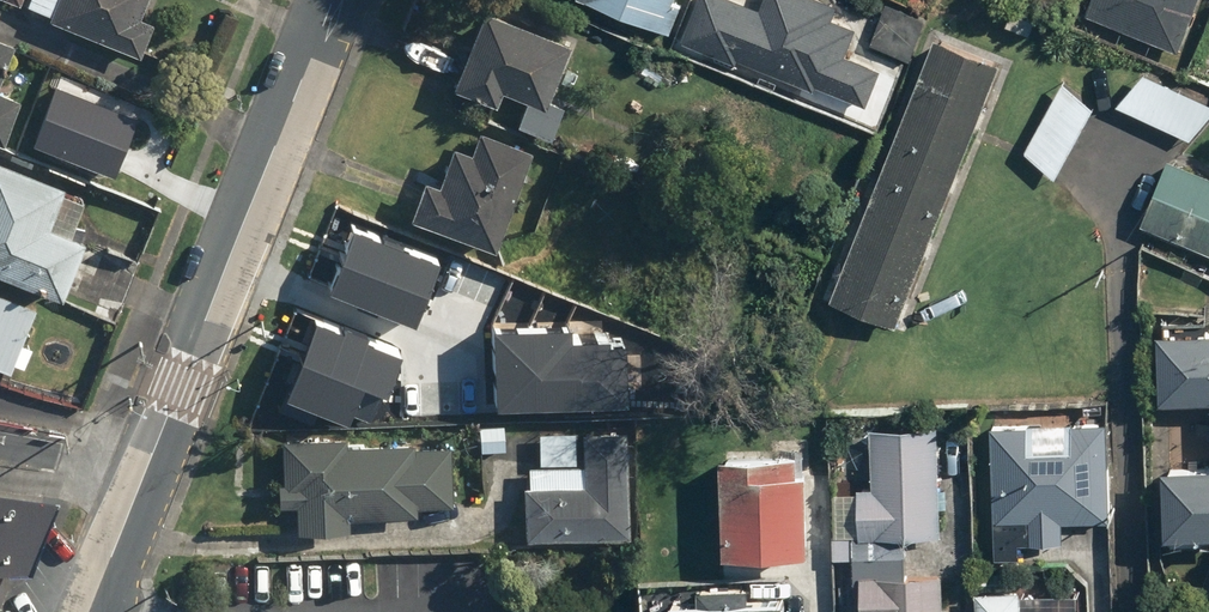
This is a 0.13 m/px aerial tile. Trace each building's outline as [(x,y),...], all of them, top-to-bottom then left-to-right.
[(24,6),(140,53),(152,24),(137,18),(144,0),(26,0),(24,6)] [(671,35),(683,6),(674,2),(675,0),(588,0),(671,35)] [(686,33),(871,109),(887,70),(849,54),(860,27),(834,17),(838,7),(821,0),(768,0),(764,9),(742,0),(699,0),(686,33)] [(890,0),(887,0),(868,43),(910,61),(930,18),(890,0)] [(1081,14),(1175,54),(1198,0),(1087,0),(1081,14)] [(570,43),(484,6),(450,85),(493,103),(499,89),(525,100),(516,122),(547,135),(560,104),(547,99),(570,43)] [(1006,65),(936,37),(829,296),(899,325),(1006,65)] [(12,45),(0,39),(0,74),(12,45)] [(1142,71),(1118,103),(1188,137),(1208,114),(1208,102),(1142,71)] [(1096,110),(1065,82),(1025,151),(1056,179),(1096,110)] [(1,143),(20,99),(0,91),(0,142),(1,143)] [(64,94),(41,145),(119,179),(141,128),(64,94)] [(418,170),(402,213),(494,247),(531,145),(485,128),(476,152),(451,142),(438,178),(418,170)] [(1171,157),(1144,219),(1208,247),(1208,173),(1171,157)] [(59,294),(80,239),(67,234),(84,191),(0,159),(0,271),(59,294)] [(353,235),(332,290),(419,323),(440,268),(353,235)] [(7,371),(35,306),(0,291),(0,368),(7,371)] [(318,326),(291,399),(355,424),(358,416),(373,421),(381,402),(388,404),(405,359),(318,326)] [(1163,331),(1161,401),(1208,402),(1208,332),(1163,331)] [(495,338),(499,412),(632,406),(629,344),(571,347),(575,334),(495,338)] [(1108,423),(993,422),(992,558),(1022,559),(1022,544),(1067,545),(1067,520),(1107,521),(1108,423)] [(945,424),(838,424),(838,564),(857,564),(857,581),(909,581),(909,537),(945,537),(945,424)] [(627,537),(625,428),(539,430),(539,460),(578,459),(578,483),(522,483),(523,538),(627,537)] [(349,437),(283,436),(282,506),(293,506),(293,528),(349,529),(349,514),(417,515),(417,504),(452,504),(453,445),(349,444),(349,437)] [(761,452),(724,452),(723,551),(809,551),(810,438),(761,437),(761,452)] [(1164,461),(1162,538),(1208,539),(1208,462),(1164,461)] [(30,579),(52,523),(58,507),(0,499),(0,580),(30,579)] [(857,581),(843,581),(843,611),(950,611),(950,581),(909,581),(857,581)] [(700,602),(653,602),(653,611),(786,611),(786,602),(748,602),(748,587),(700,587),(700,602)] [(977,590),(978,611),(1086,611),(1085,587),(977,590)]
